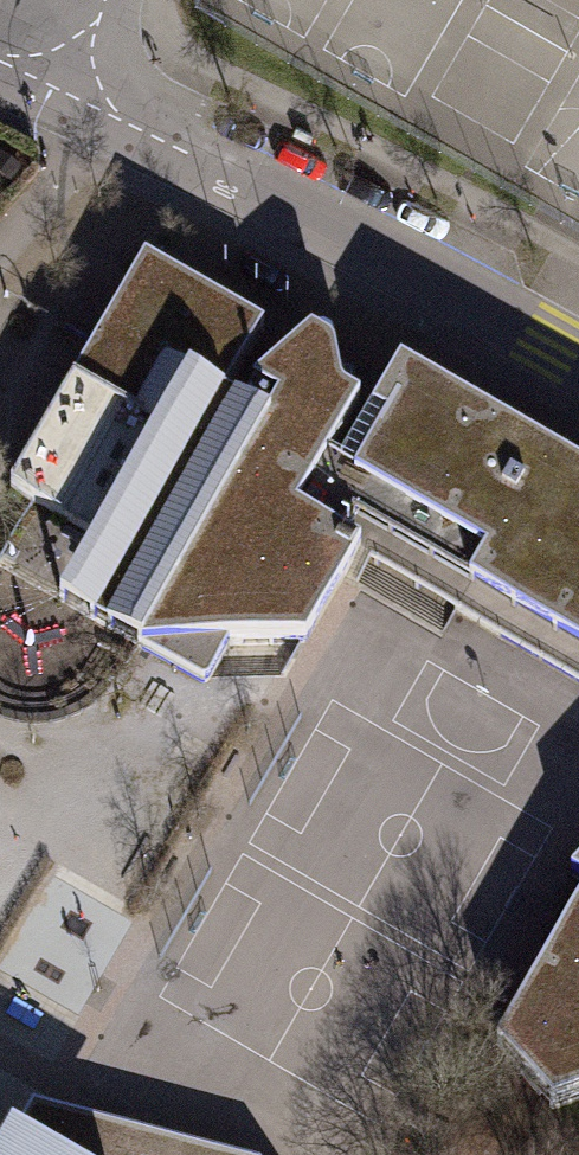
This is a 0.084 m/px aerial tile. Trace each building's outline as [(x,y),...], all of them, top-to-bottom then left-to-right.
[(338,542),(369,491),(372,486),(357,477),(327,460),(359,407),(340,394),(335,364),(332,351),(310,338),(252,389),(277,404),(265,424),(222,398),(262,330),(143,260),(10,487),(124,555),(88,617),(136,645),(200,681),(207,682),(229,645),(307,642),(357,553),(338,542)] [(369,491),(447,536),(435,555),(474,576),(470,586),(578,649),(578,472),(400,368),(359,436),(353,448),(353,454),(353,459),(355,464),(361,469),(357,477),(372,486),(369,491)] [(505,1031),(497,1045),(552,1110),(578,1100),(578,906),(505,1031)] [(14,1132),(54,1154),(237,1154),(31,1103),(14,1132)] [(7,1128),(0,1140),(0,1154),(54,1154),(14,1132),(7,1128)]
